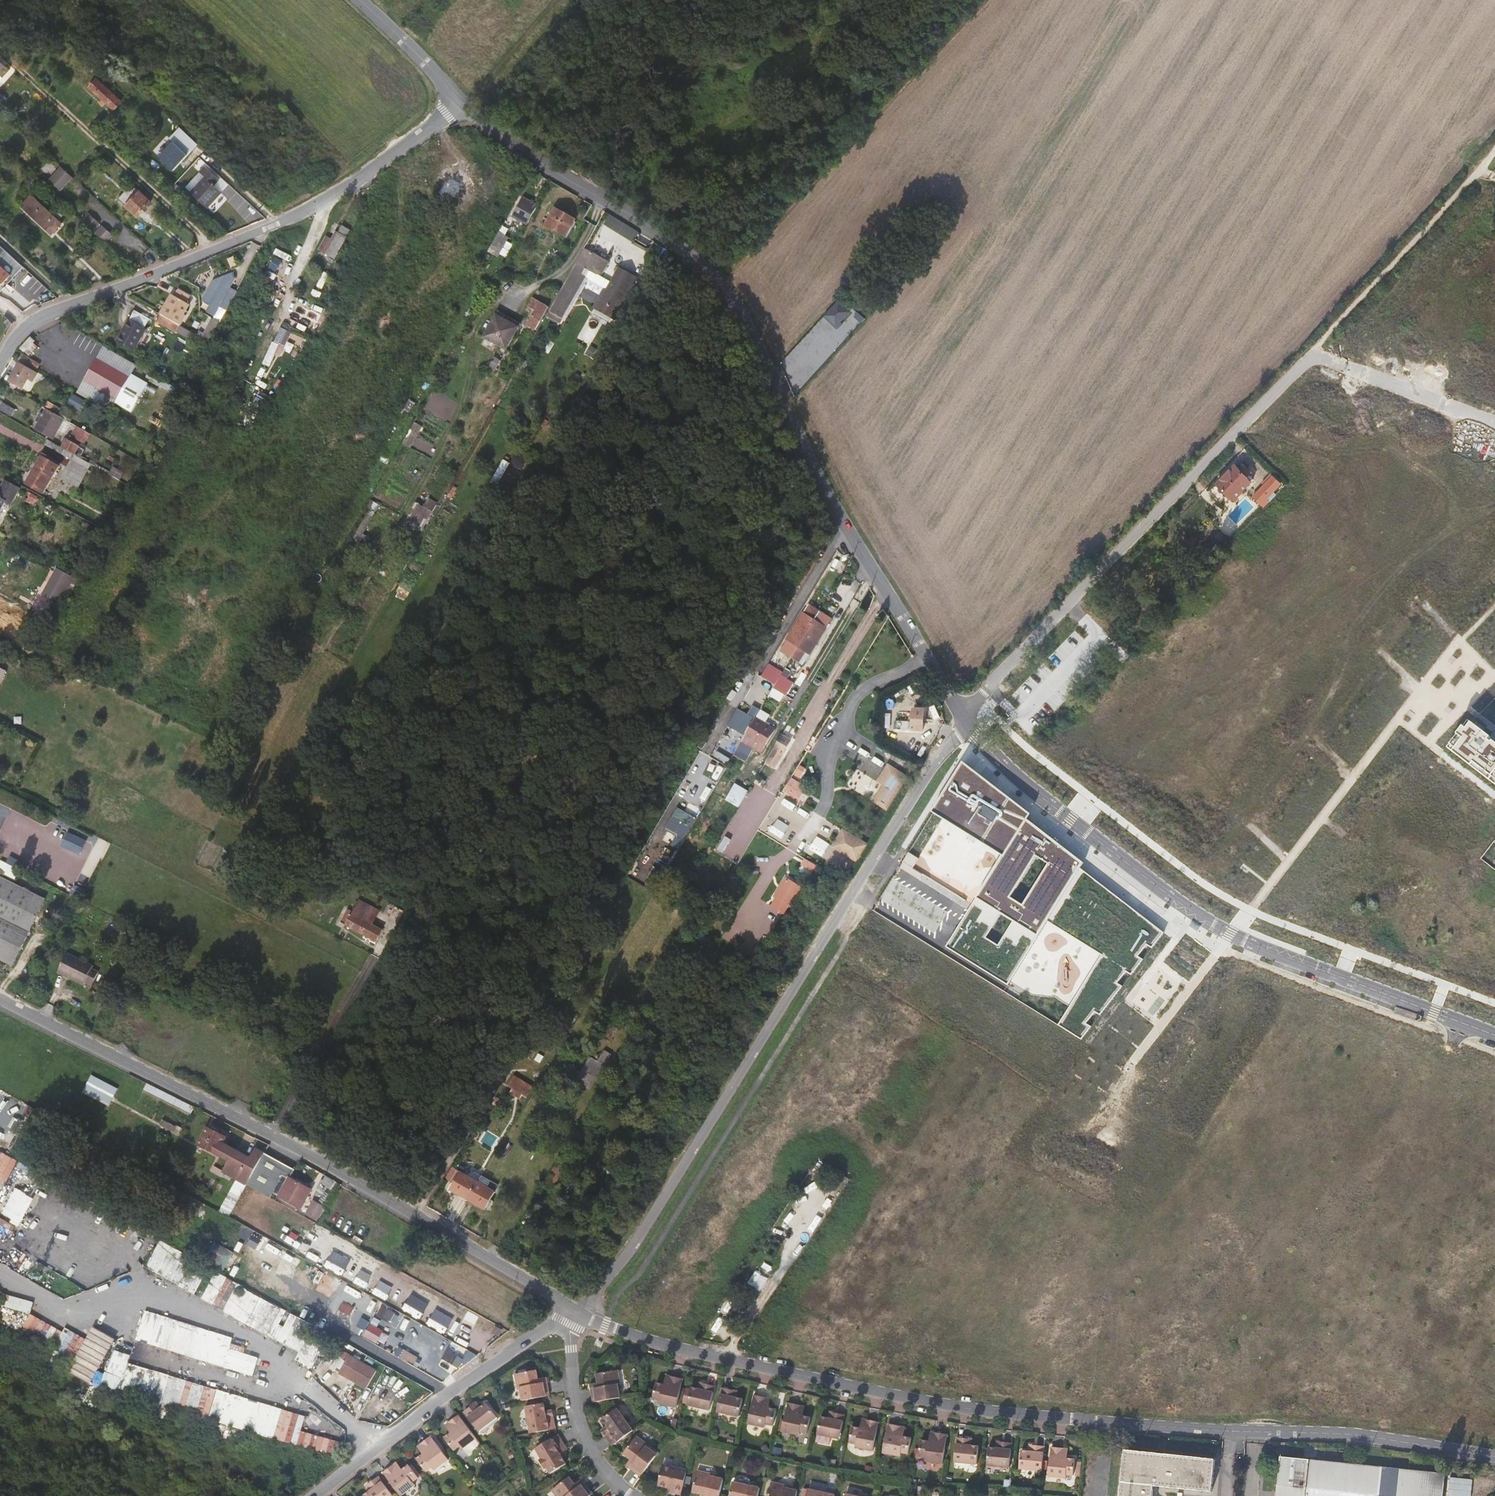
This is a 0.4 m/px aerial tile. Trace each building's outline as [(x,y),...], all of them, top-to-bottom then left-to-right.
[(2,74),(6,78),(12,71),(0,60),(0,76),(2,74)] [(97,89),(118,109),(127,101),(105,81),(97,89)] [(175,144),(161,159),(176,172),(190,157),(175,144)] [(61,190),(74,176),(61,165),(49,179),(61,190)] [(186,189),(191,193),(208,210),(223,195),(216,188),(221,182),(217,178),(206,168),(201,174),(186,189)] [(221,182),(216,188),(223,195),(224,195),(229,189),(221,182)] [(130,211),(142,221),(154,207),(143,197),(130,211)] [(101,204),(94,198),(84,209),(91,215),(101,204)] [(30,213),(59,238),(69,228),(40,202),(30,213)] [(527,206),(520,202),(510,220),(523,227),(528,216),(523,214),(527,206)] [(533,208),(527,206),(523,214),(528,216),(533,208)] [(573,236),(583,220),(563,209),(554,225),(573,236)] [(604,226),(630,236),(634,227),(608,216),(604,226)] [(345,217),(329,246),(338,251),(354,221),(345,217)] [(106,229),(96,221),(90,228),(99,237),(106,229)] [(107,232),(101,238),(111,248),(117,242),(107,232)] [(509,242),(500,237),(493,250),(502,255),(509,242)] [(608,265),(587,253),(550,317),(563,324),(587,282),(609,295),(613,289),(599,281),(608,265)] [(29,285),(35,280),(6,254),(1,258),(29,285)] [(11,282),(0,273),(0,294),(11,282)] [(609,295),(598,315),(614,325),(638,283),(622,273),(613,289),(609,295)] [(220,309),(227,313),(237,294),(230,290),(234,281),(232,275),(212,284),(202,304),(210,309),(207,316),(215,320),(220,309)] [(245,295),(259,303),(267,289),(253,281),(245,295)] [(175,342),(187,320),(185,319),(190,309),(187,308),(186,307),(190,300),(178,294),(175,301),(172,300),(163,319),(156,332),(175,342)] [(539,297),(533,307),(539,311),(533,320),(542,326),(554,305),(539,297)] [(500,307),(497,312),(519,325),(522,319),(500,307)] [(509,342),(519,325),(497,312),(487,330),(509,342)] [(833,312),(819,326),(831,337),(844,322),(840,319),(842,316),(839,313),(837,316),(833,312)] [(117,321),(105,343),(124,353),(136,331),(135,330),(140,322),(121,313),(117,321)] [(8,324),(17,331),(19,329),(10,322),(8,324)] [(205,340),(210,343),(220,326),(214,323),(205,340)] [(266,366),(271,367),(273,355),(281,357),(284,343),(295,345),(298,333),(274,328),(266,366)] [(116,406),(113,410),(129,419),(147,387),(131,380),(129,383),(92,365),(80,387),(116,406)] [(36,385),(40,378),(20,367),(11,382),(27,391),(32,382),(36,385)] [(0,410),(0,414),(10,419),(15,411),(3,405),(0,410)] [(62,426),(66,419),(45,408),(35,427),(52,436),(59,425),(62,426)] [(95,440),(98,436),(76,424),(74,428),(79,431),(75,436),(87,443),(90,437),(95,440)] [(65,455),(68,450),(60,446),(50,440),(40,435),(37,440),(65,455)] [(52,436),(50,440),(60,446),(62,441),(52,436)] [(39,486),(53,457),(38,449),(22,477),(39,486)] [(65,455),(61,462),(79,471),(84,459),(68,450),(65,455)] [(490,482),(496,485),(509,463),(503,460),(490,482)] [(72,483),(79,471),(61,462),(55,473),(72,483)] [(1222,483),(1237,499),(1257,479),(1247,469),(1243,473),(1238,468),(1222,483)] [(1265,499),(1282,482),(1274,474),(1258,490),(1265,499)] [(11,496),(14,498),(22,484),(5,475),(0,483),(0,515),(11,496)] [(424,506),(415,502),(407,520),(425,528),(437,502),(428,498),(424,506)] [(359,541),(379,508),(373,504),(353,538),(359,541)] [(68,594),(79,575),(63,566),(53,585),(68,594)] [(83,577),(79,575),(68,594),(67,596),(72,598),(83,577)] [(68,594),(53,585),(51,588),(67,596),(68,594)] [(67,596),(51,588),(49,592),(65,600),(67,596)] [(807,604),(801,614),(807,617),(812,608),(807,604)] [(807,617),(801,614),(785,640),(792,644),(785,655),(792,659),(820,612),(812,608),(807,617)] [(831,619),(820,612),(792,659),(798,663),(804,653),(809,656),(831,619)] [(7,682),(12,673),(0,667),(0,678),(7,682)] [(778,683),(772,693),(782,699),(788,689),(778,683)] [(772,693),(763,707),(774,713),(782,699),(772,693)] [(757,718),(729,701),(698,753),(726,770),(731,761),(739,748),(753,725),(757,718)] [(904,716),(901,726),(927,732),(932,711),(920,708),(918,719),(904,716)] [(1490,780),(1492,777),(1494,779),(1494,733),(1491,737),(1472,722),(1466,728),(1464,727),(1450,744),(1456,749),(1454,752),(1490,780)] [(753,725),(739,748),(757,759),(760,753),(762,754),(772,737),(753,725)] [(776,743),(760,770),(786,785),(802,759),(776,743)] [(737,765),(731,761),(726,770),(723,774),(730,778),(737,765)] [(964,763),(933,812),(1003,856),(946,947),(1008,984),(1047,921),(1103,956),(1059,1026),(1083,1041),(1093,1028),(1085,1024),(1096,1011),(1103,1014),(1123,987),(1116,985),(1128,970),(1132,974),(1143,960),(1138,958),(1148,944),(1152,947),(1164,932),(1080,869),(1082,864),(1028,821),(1031,814),(964,763)] [(783,792),(796,799),(812,773),(799,765),(783,792)] [(891,773),(884,786),(888,789),(881,802),(888,805),(902,779),(891,773)] [(738,810),(747,790),(734,783),(724,803),(738,810)] [(744,795),(715,850),(732,859),(738,848),(745,851),(766,811),(759,807),(761,803),(744,795)] [(831,849),(857,861),(867,842),(841,829),(831,849)] [(786,877),(768,905),(785,916),(803,888),(786,877)] [(0,878),(0,964),(14,971),(50,904),(0,878)] [(359,908),(354,918),(374,928),(379,919),(359,908)] [(372,932),(374,928),(354,918),(353,921),(345,917),(340,928),(376,948),(382,937),(372,932)] [(93,971),(69,959),(59,978),(82,991),(85,988),(92,992),(99,978),(92,974),(93,971)] [(597,1061),(590,1057),(575,1080),(592,1091),(614,1057),(604,1050),(597,1061)] [(515,1076),(506,1088),(523,1099),(531,1086),(515,1076)] [(89,1084),(114,1098),(118,1091),(93,1077),(89,1084)] [(87,1088),(95,1092),(108,1100),(112,1101),(114,1098),(89,1084),(87,1088)] [(108,1100),(95,1092),(92,1097),(105,1105),(108,1100)] [(226,1143),(207,1133),(198,1150),(217,1160),(228,1165),(223,1176),(246,1189),(266,1156),(257,1151),(252,1161),(225,1145),(226,1143)] [(585,1149),(570,1139),(563,1150),(578,1159),(585,1149)] [(273,1194),(279,1197),(301,1209),(306,1201),(301,1198),(306,1188),(290,1179),(294,1172),(266,1156),(246,1189),(268,1202),(273,1194)] [(446,1198),(463,1208),(475,1189),(458,1179),(446,1198)] [(0,1214),(0,1229),(16,1239),(41,1193),(18,1181),(0,1214)] [(301,1198),(306,1201),(311,1191),(306,1188),(301,1198)] [(491,1198),(475,1189),(463,1208),(479,1217),(491,1198)] [(228,1195),(225,1208),(233,1211),(237,1197),(228,1195)] [(63,1205),(38,1250),(60,1263),(86,1218),(63,1205)] [(304,1219),(315,1225),(322,1212),(312,1206),(304,1219)] [(821,1217),(819,1216),(820,1213),(812,1209),(806,1221),(817,1226),(821,1217)] [(226,1310),(238,1283),(216,1272),(203,1299),(226,1310)] [(5,1294),(2,1306),(31,1314),(34,1302),(5,1294)] [(361,1319),(381,1331),(385,1323),(366,1311),(361,1319)] [(230,1349),(234,1337),(145,1312),(136,1342),(255,1376),(260,1358),(230,1349)] [(56,1345),(51,1355),(72,1364),(84,1337),(65,1329),(64,1331),(30,1315),(23,1330),(56,1345)] [(314,1368),(325,1343),(296,1331),(300,1320),(291,1316),(285,1329),(279,1326),(273,1340),(300,1351),(296,1361),(314,1368)] [(91,1333),(64,1379),(85,1391),(112,1345),(91,1333)] [(302,1432),(307,1413),(128,1366),(122,1388),(143,1393),(141,1403),(339,1455),(342,1442),(302,1432)] [(515,1374),(518,1389),(520,1388),(523,1400),(546,1396),(549,1395),(547,1381),(539,1383),(538,1379),(536,1369),(515,1374)] [(597,1373),(599,1384),(599,1387),(591,1389),(594,1402),(598,1401),(621,1397),(619,1386),(621,1386),(619,1370),(597,1373)] [(356,1390),(383,1406),(394,1388),(366,1372),(356,1390)] [(106,1373),(103,1384),(119,1390),(123,1379),(106,1373)] [(669,1386),(664,1385),(664,1386),(657,1384),(653,1400),(661,1401),(660,1405),(677,1409),(682,1381),(671,1378),(669,1386)] [(703,1394),(699,1393),(698,1396),(691,1395),(690,1397),(687,1409),(687,1411),(709,1416),(714,1393),(704,1390),(703,1394)] [(733,1397),(721,1394),(716,1417),(739,1423),(743,1406),(736,1404),(737,1401),(733,1400),(733,1397)] [(687,1409),(690,1397),(685,1396),(682,1408),(687,1409)] [(769,1410),(769,1408),(765,1407),(766,1400),(753,1398),(747,1425),(764,1429),(765,1425),(771,1427),(774,1412),(769,1410)] [(499,1418),(488,1403),(482,1408),(480,1405),(477,1407),(475,1405),(466,1412),(469,1416),(466,1418),(475,1430),(478,1428),(480,1431),(499,1418)] [(525,1407),(531,1433),(555,1429),(553,1415),(549,1415),(548,1412),(545,1412),(543,1403),(525,1407)] [(799,1415),(801,1408),(787,1405),(781,1433),(799,1437),(800,1433),(806,1434),(809,1419),(803,1418),(803,1416),(799,1415)] [(605,1433),(614,1444),(635,1430),(618,1407),(604,1418),(609,1425),(607,1427),(609,1430),(605,1433)] [(477,1437),(460,1415),(450,1423),(454,1428),(451,1431),(452,1432),(445,1437),(454,1450),(460,1445),(463,1448),(477,1437)] [(832,1421),(827,1420),(827,1424),(819,1422),(816,1440),(838,1444),(843,1420),(832,1418),(832,1421)] [(864,1428),(860,1427),(859,1429),(852,1428),(849,1443),(857,1444),(856,1448),(872,1451),(878,1423),(866,1421),(864,1428)] [(900,1434),(901,1428),(888,1425),(883,1453),(900,1456),(901,1453),(907,1454),(910,1438),(904,1437),(904,1435),(900,1434)] [(948,1434),(935,1433),(934,1439),(929,1439),(929,1441),(921,1439),(919,1454),(927,1456),(926,1460),(943,1462),(948,1434)] [(624,1453),(632,1459),(635,1461),(631,1467),(642,1475),(658,1454),(648,1447),(650,1444),(637,1435),(624,1453)] [(967,1443),(968,1440),(956,1439),(953,1462),(977,1465),(978,1448),(972,1447),(972,1443),(967,1443)] [(556,1459),(559,1458),(557,1455),(561,1452),(554,1440),(532,1453),(545,1476),(561,1467),(556,1459)] [(424,1442),(413,1450),(430,1473),(445,1462),(442,1459),(448,1454),(439,1442),(432,1447),(431,1445),(428,1448),(424,1442)] [(1000,1446),(996,1446),(996,1449),(989,1449),(987,1466),(1009,1468),(1012,1444),(1001,1443),(1000,1446)] [(659,1451),(650,1444),(648,1447),(658,1454),(659,1451)] [(1019,1469),(1042,1471),(1045,1448),(1034,1446),(1033,1450),(1029,1449),(1029,1453),(1021,1452),(1019,1469)] [(1063,1456),(1063,1449),(1050,1448),(1047,1476),(1065,1477),(1065,1473),(1072,1474),(1073,1459),(1067,1458),(1067,1456),(1063,1456)] [(1124,1450),(1120,1495),(1153,1495),(1154,1486),(1212,1492),(1216,1459),(1146,1452),(1124,1450)] [(1444,1474),(1280,1457),(1276,1495),(1442,1495),(1444,1474)] [(394,1464),(383,1472),(401,1495),(415,1484),(413,1481),(419,1477),(410,1464),(403,1469),(402,1468),(398,1470),(394,1464)] [(668,1488),(668,1489),(675,1490),(674,1492),(682,1494),(683,1489),(687,1471),(662,1465),(658,1485),(668,1488)] [(724,1478),(713,1476),(714,1473),(697,1470),(693,1491),(703,1493),(707,1494),(706,1495),(720,1495),(724,1478)] [(381,1476),(380,1475),(371,1482),(372,1484),(370,1486),(372,1489),(366,1494),(367,1495),(393,1495),(395,1494),(390,1487),(381,1476)] [(583,1484),(576,1488),(574,1485),(569,1477),(550,1488),(555,1495),(590,1495),(583,1484)] [(760,1488),(733,1481),(730,1495),(758,1495),(760,1488)] [(798,1490),(787,1488),(787,1485),(771,1481),(768,1495),(797,1495),(798,1490)]
